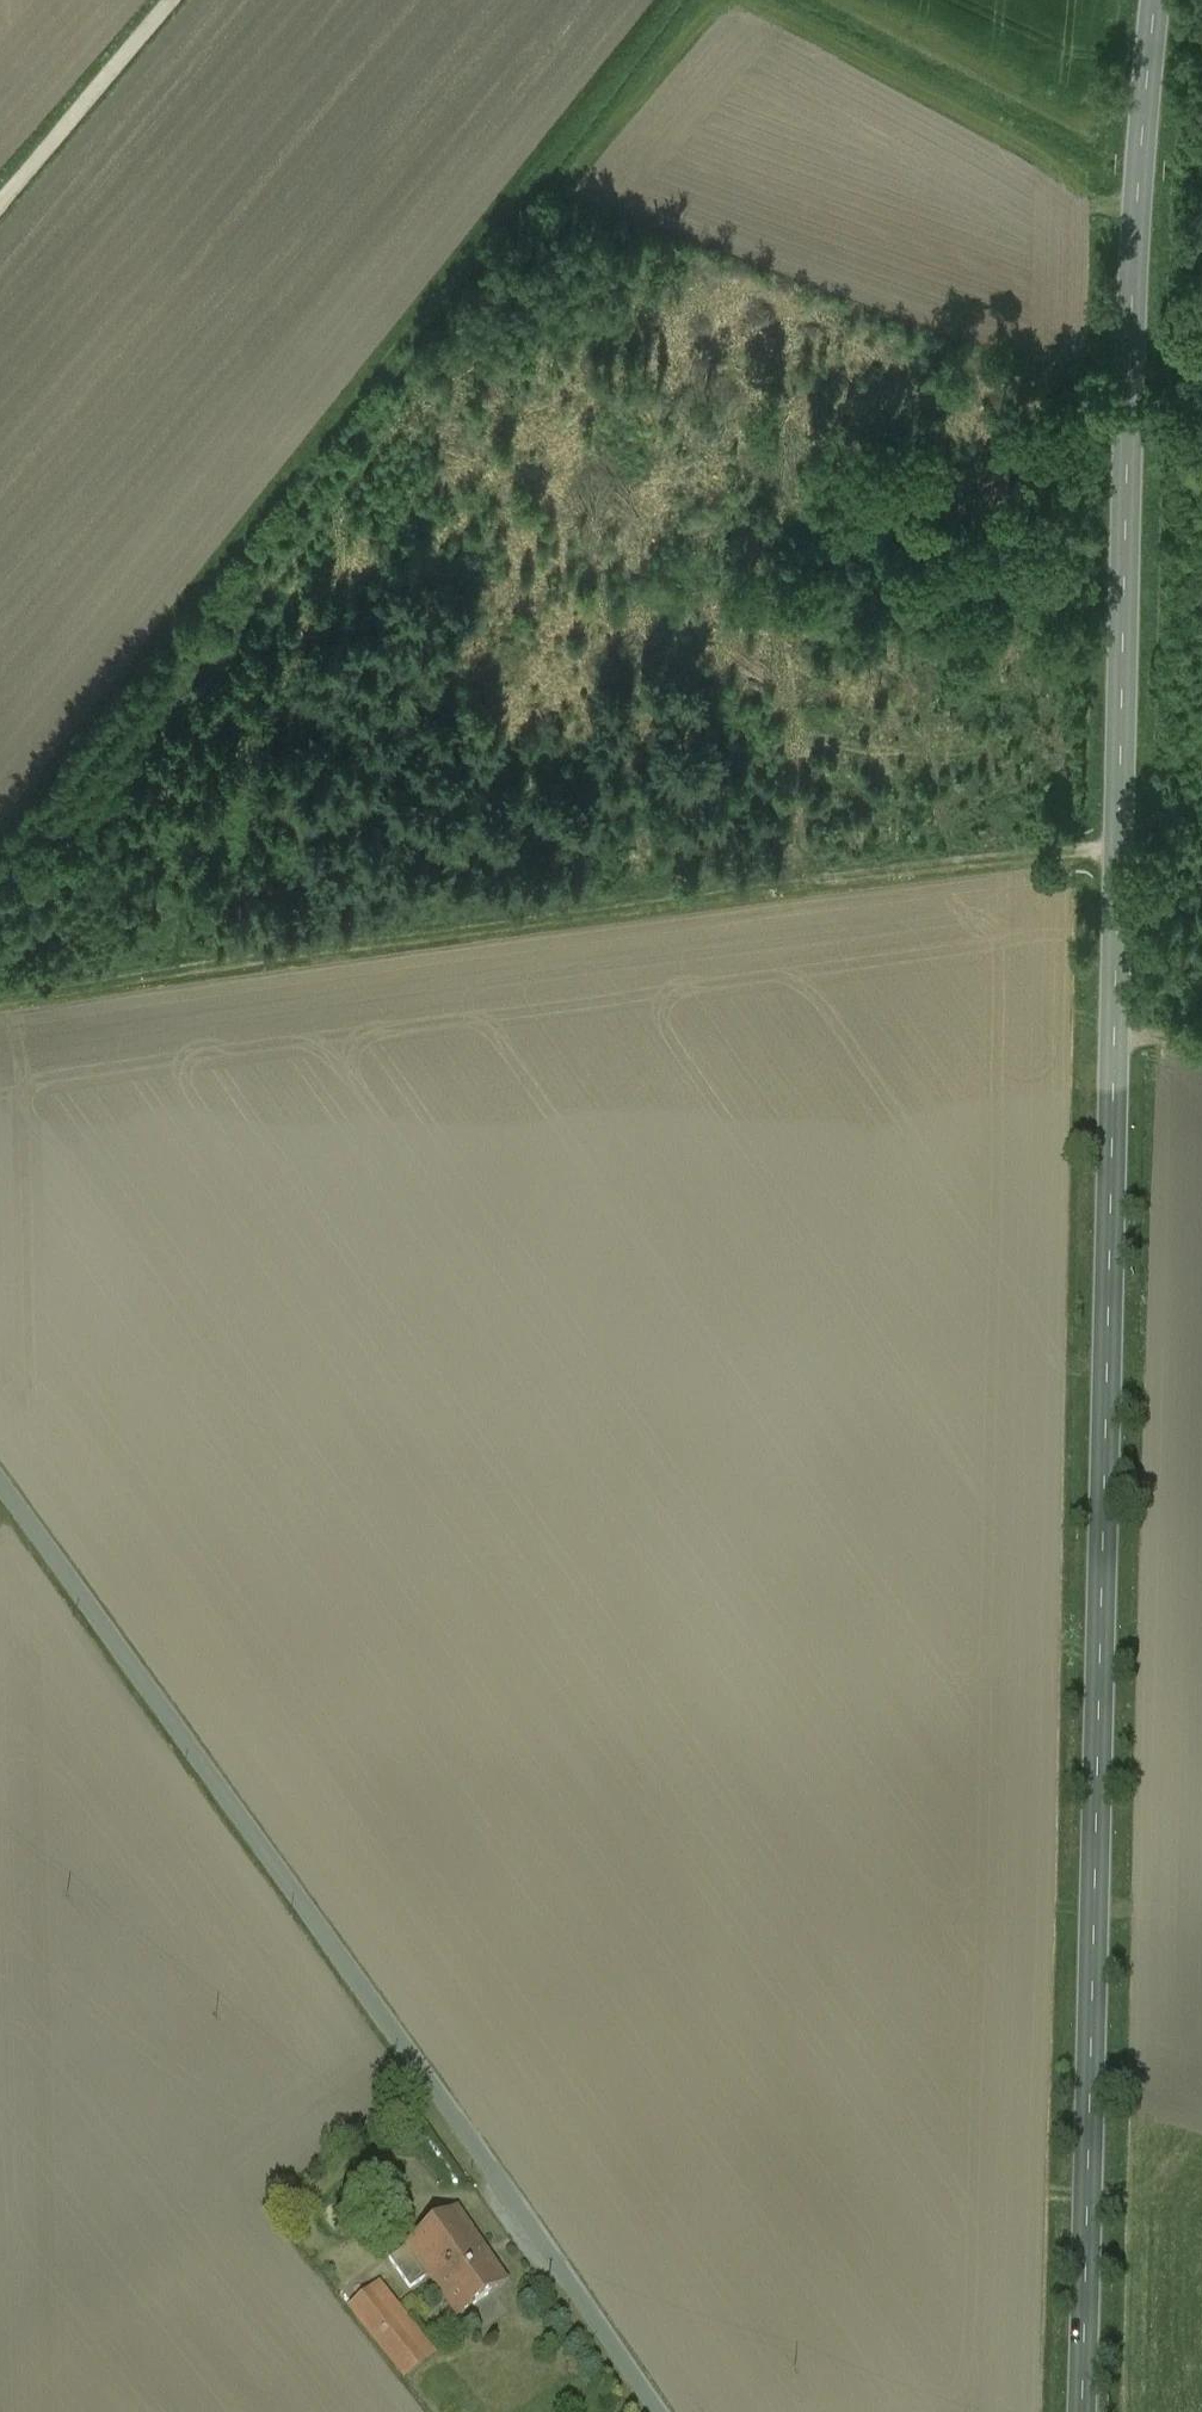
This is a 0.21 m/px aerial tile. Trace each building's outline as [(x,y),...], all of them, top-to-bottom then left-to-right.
[(503,2284),(454,2213),(409,2245),(430,2276),(458,2316),(503,2284)] [(409,2245),(389,2260),(410,2290),(430,2276),(409,2245)] [(419,2350),(373,2291),(351,2309),(397,2368),(419,2350)]
